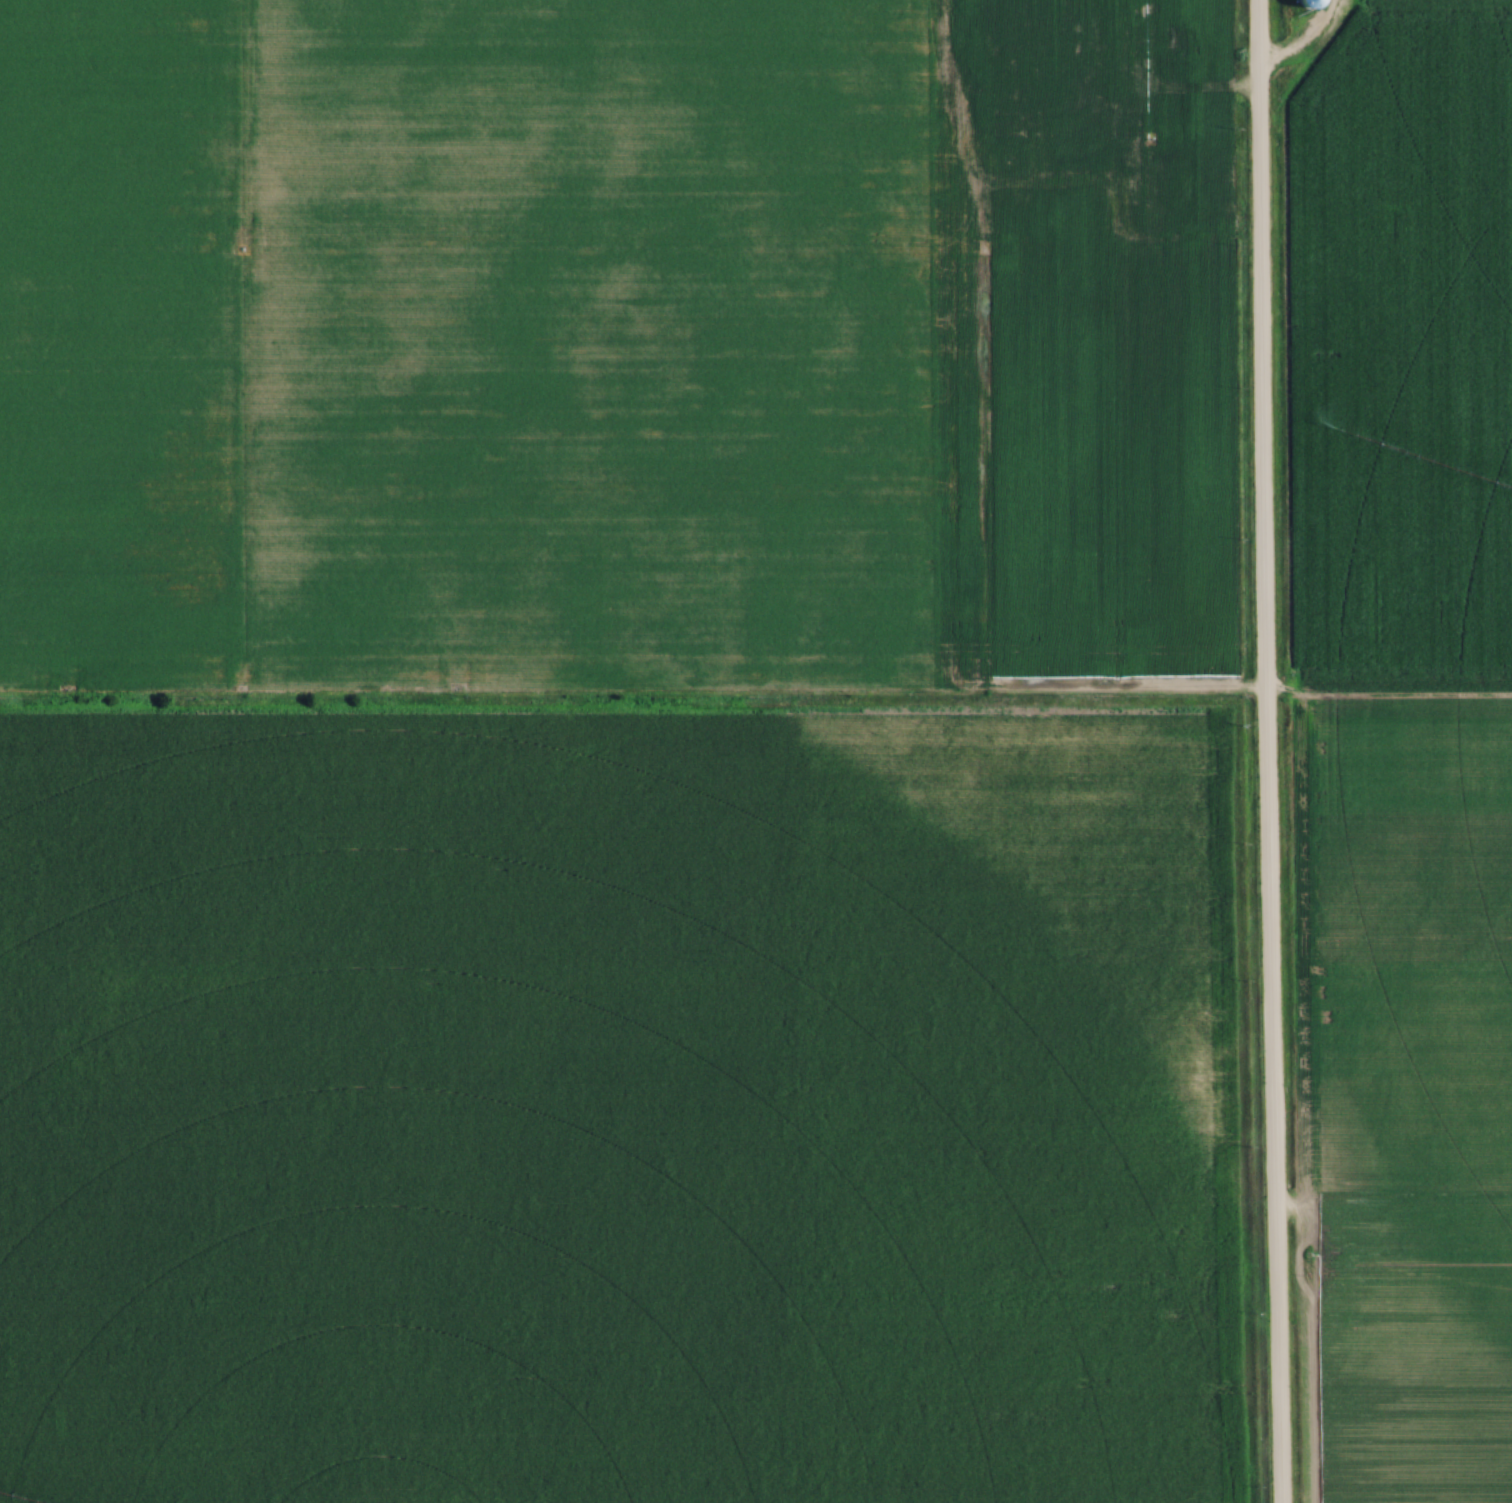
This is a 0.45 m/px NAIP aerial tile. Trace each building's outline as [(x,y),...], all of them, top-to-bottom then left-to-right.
[(1149,17),(1137,17),(1137,33),(1149,33),(1149,17)]
